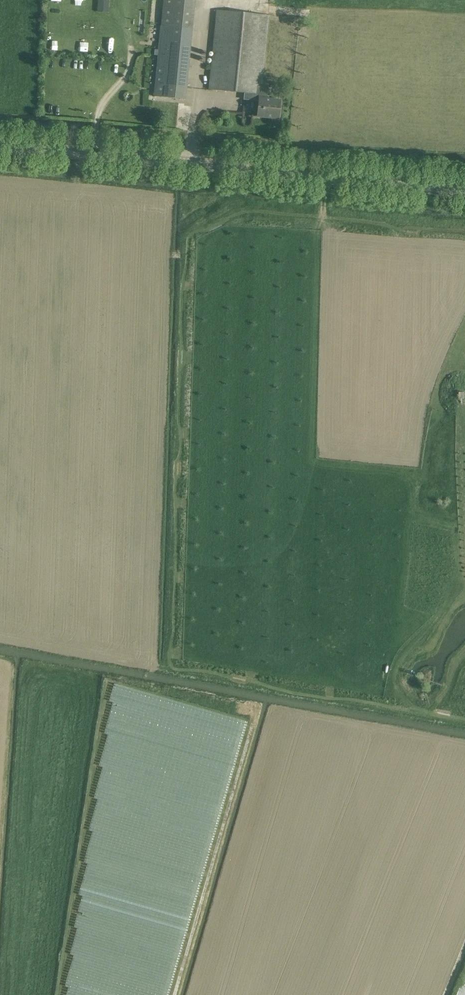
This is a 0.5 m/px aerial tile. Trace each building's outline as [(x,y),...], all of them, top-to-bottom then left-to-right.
[(279,118),(280,100),(267,99),(268,86),(262,86),(269,15),(217,10),(209,89),(259,94),(257,115),(279,118)] [(154,95),(184,98),(188,58),(158,55),(154,95)]
